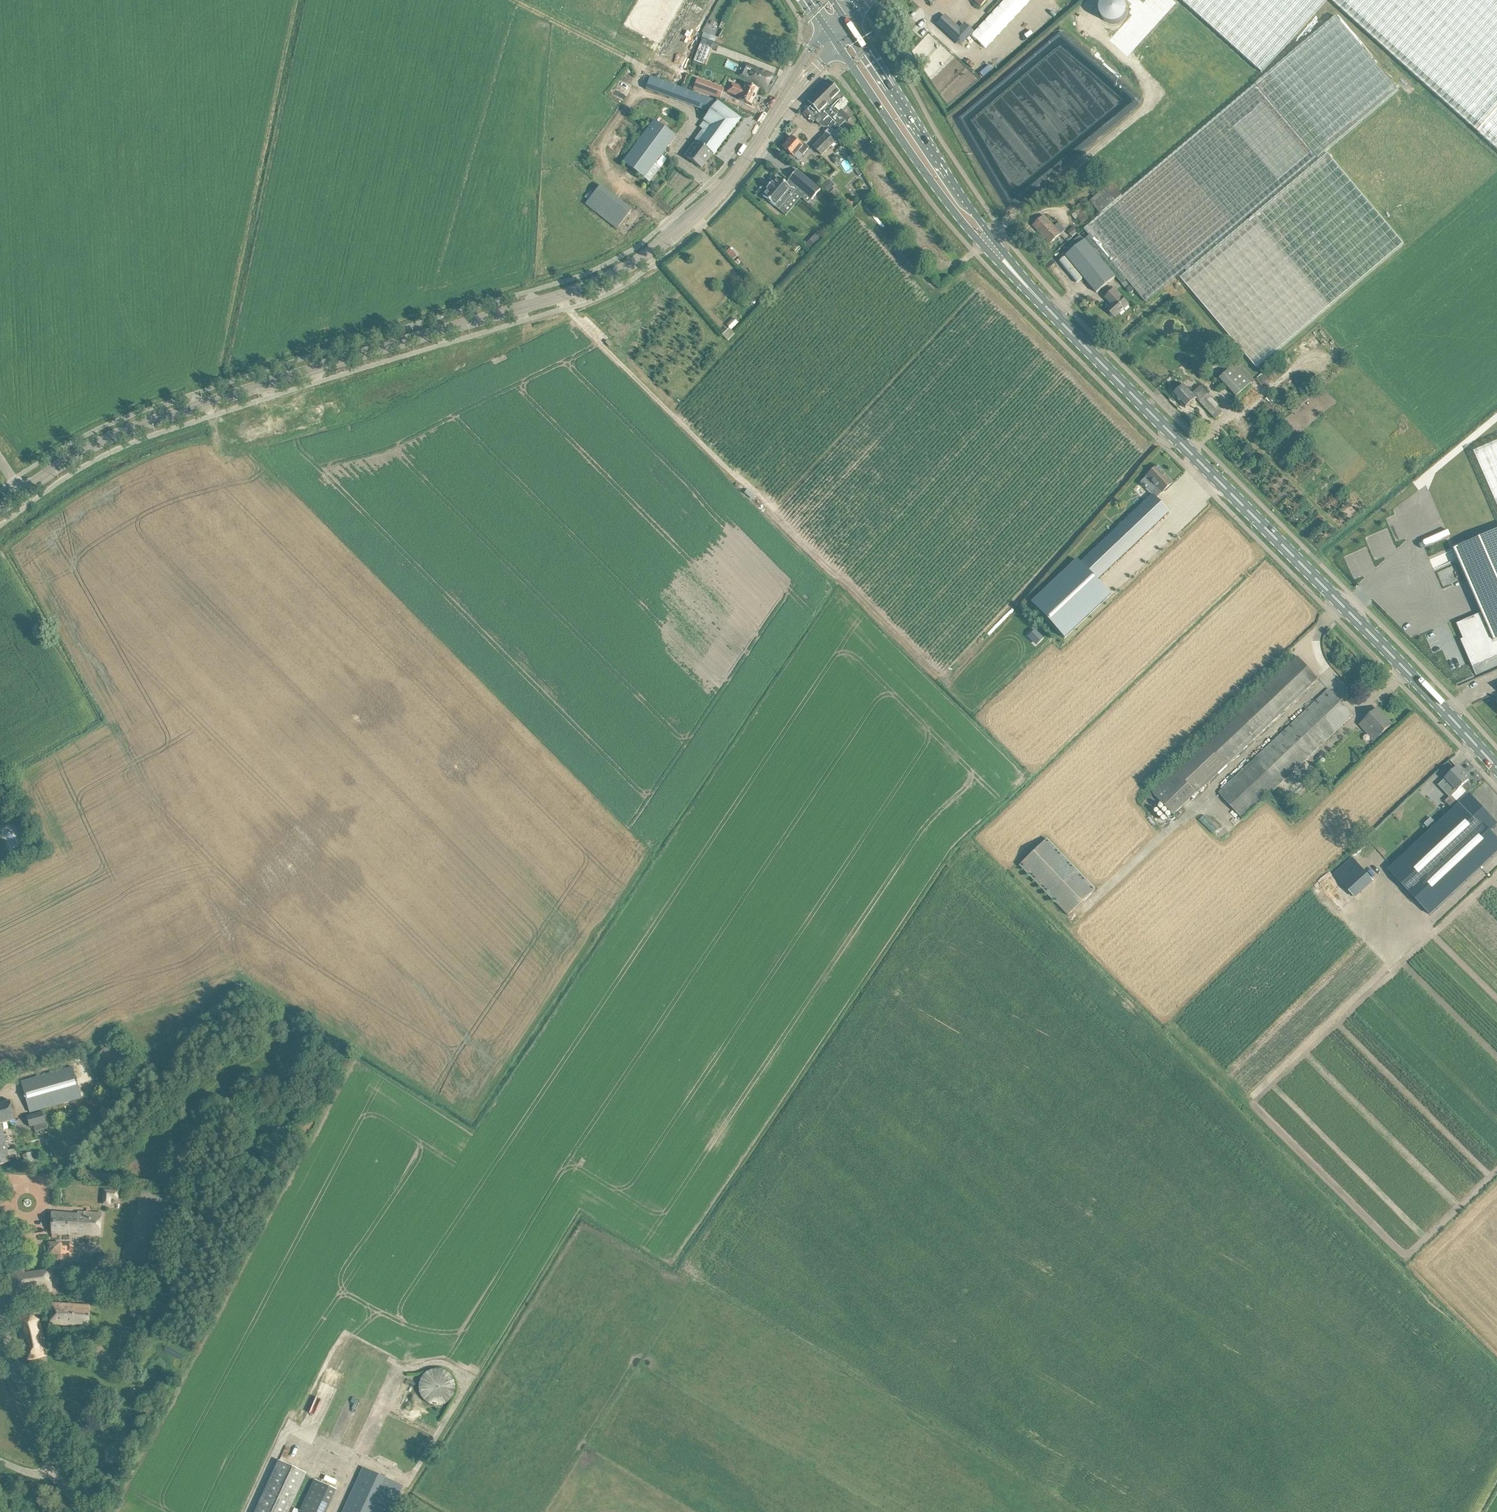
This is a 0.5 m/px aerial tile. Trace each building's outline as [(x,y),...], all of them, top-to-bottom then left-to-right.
[(1100,11),(1100,13),(1101,15),(1102,17),(1103,19),(1105,21),(1107,22),(1109,23),(1111,24),(1113,24),(1116,24),(1118,23),(1120,22),(1122,21),(1124,20),(1125,18),(1126,16),(1127,14),(1128,11),(1128,9),(1127,7),(1127,5),(1126,3),(1124,1),(1124,0),(1104,0),(1102,2),(1101,4),(1100,6),(1100,8),(1100,11)] [(1262,72),(1327,0),(1182,0),(1262,72)] [(1478,131),(1496,110),(1496,0),(1331,0),(1478,131)] [(1339,13),(1258,82),(1320,155),(1321,156),(1403,87),(1401,86),(1339,13)] [(972,31),(966,26),(959,33),(943,18),(937,23),(960,44),(972,31)] [(699,45),(693,62),(706,66),(712,49),(699,45)] [(746,64),(740,75),(748,79),(747,80),(766,89),(774,74),(754,66),(754,67),(746,64)] [(741,118),(733,112),(718,101),(692,91),(651,76),(646,90),(686,104),(708,113),(703,120),(704,120),(699,127),(703,130),(696,140),(697,140),(685,156),(701,168),(712,153),(714,154),(741,118)] [(720,99),(724,89),(697,79),(694,89),(720,99)] [(811,105),(809,107),(807,105),(804,108),(806,110),(804,112),(809,116),(811,114),(818,121),(817,122),(816,121),(820,126),(829,128),(832,128),(840,136),(842,135),(837,130),(846,120),(848,121),(840,112),(849,103),(844,97),(828,80),(807,101),(811,105)] [(759,89),(750,85),(746,83),(744,88),(730,82),(726,91),(740,97),(739,100),(743,101),(752,106),(759,89)] [(1258,82),(1085,229),(1090,235),(1085,240),(1116,277),(1122,284),(1127,279),(1146,302),(1320,155),(1258,82)] [(1478,131),(1496,149),(1496,110),(1478,131)] [(644,179),(675,138),(653,121),(622,162),(644,179)] [(1188,140),(1199,130),(1195,126),(1193,128),(1192,126),(1183,134),(1188,140)] [(842,138),(840,136),(832,128),(829,128),(825,132),(826,134),(813,146),(822,155),(834,142),(836,144),(842,138)] [(782,147),(789,153),(790,154),(787,158),(792,162),(795,158),(794,157),(794,156),(800,161),(804,155),(803,155),(809,148),(804,143),(802,145),(791,136),(782,147)] [(1328,154),(1181,279),(1257,370),(1316,320),(1405,245),(1328,154)] [(768,190),(763,196),(779,210),(794,191),(797,187),(812,200),(820,190),(797,170),(788,180),(790,181),(787,185),(778,178),(773,184),(772,182),(766,189),(768,190)] [(1090,200),(1094,204),(1101,214),(1123,195),(1112,182),(1090,200)] [(632,210),(624,204),(600,185),(594,193),(590,190),(585,197),(588,200),(585,204),(617,229),(632,210)] [(1058,237),(1065,230),(1066,229),(1059,222),(1055,225),(1045,215),(1034,226),(1050,244),(1058,237)] [(1074,226),(1068,232),(1073,237),(1079,231),(1074,226)] [(1116,277),(1085,240),(1084,241),(1080,236),(1065,249),(1069,253),(1066,255),(1097,293),(1116,277)] [(816,243),(811,239),(807,244),(811,248),(816,243)] [(1115,289),(1113,291),(1110,294),(1106,298),(1112,304),(1107,308),(1115,318),(1129,305),(1115,289)] [(1220,378),(1237,397),(1255,380),(1238,362),(1220,378)] [(1200,402),(1209,394),(1201,386),(1193,393),(1184,384),(1173,394),(1186,408),(1197,398),(1200,402)] [(1209,394),(1200,402),(1216,419),(1224,412),(1218,406),(1219,405),(1209,394)] [(1474,453),(1496,505),(1496,443),(1474,453)] [(1157,466),(1149,473),(1141,482),(1153,494),(1156,498),(1172,483),(1157,466)] [(1096,580),(1161,518),(1169,511),(1156,498),(1153,494),(1080,563),(1096,580)] [(1453,548),(1454,549),(1479,538),(1483,547),(1458,558),(1481,613),(1456,624),(1464,642),(1462,643),(1476,675),(1471,662),(1479,658),(1482,663),(1496,657),(1496,529),(1453,548)] [(1077,560),(1031,603),(1065,639),(1111,596),(1096,580),(1080,563),(1077,560)] [(1173,813),(1311,684),(1318,678),(1298,656),(1152,792),(1173,813)] [(1242,818),(1346,722),(1353,715),(1329,689),(1218,792),(1242,818)] [(1377,709),(1370,716),(1361,724),(1375,740),(1392,724),(1377,709)] [(1450,774),(1446,778),(1457,790),(1458,790),(1463,786),(1470,794),(1476,789),(1468,780),(1469,780),(1463,773),(1464,771),(1460,767),(1458,768),(1457,767),(1450,774)] [(1389,870),(1430,914),(1496,851),(1496,840),(1489,831),(1496,824),(1469,795),(1389,870)] [(1095,889),(1047,838),(1019,865),(1068,915),(1095,889)] [(1353,858),(1334,874),(1355,899),(1374,882),(1353,858)] [(30,1113),(47,1108),(82,1098),(73,1066),(21,1081),(30,1113)] [(0,1103),(0,1165),(12,1162),(11,1158),(18,1156),(16,1149),(9,1151),(8,1145),(2,1124),(16,1120),(11,1100),(0,1103)] [(43,1111),(27,1116),(30,1127),(35,1125),(46,1123),(43,1111)] [(117,1193),(105,1192),(104,1203),(108,1203),(109,1197),(117,1197),(117,1193)] [(102,1214),(88,1213),(78,1212),(78,1214),(52,1212),(52,1233),(52,1238),(57,1238),(57,1232),(76,1232),(76,1234),(100,1233),(102,1214)] [(50,1270),(25,1274),(20,1274),(19,1268),(8,1270),(12,1297),(52,1291),(50,1270)] [(91,1307),(63,1304),(53,1304),(51,1323),(73,1325),(73,1323),(90,1325),(91,1307)] [(41,1356),(42,1358),(47,1356),(38,1320),(32,1322),(31,1315),(16,1319),(28,1360),(41,1356)] [(419,1383),(419,1387),(419,1391),(421,1394),(422,1398),(425,1401),(428,1403),(432,1404),(435,1405),(439,1405),(443,1404),(447,1403),(450,1401),(452,1398),(454,1394),(455,1391),(456,1387),(455,1383),(454,1379),(452,1376),(450,1373),(447,1371),(443,1369),(439,1369),(435,1369),(432,1369),(428,1371),(425,1373),(422,1376),(421,1379),(419,1383)] [(296,1468),(279,1460),(255,1511),(289,1511),(307,1473),(296,1468)] [(403,1486),(363,1467),(342,1511),(391,1511),(403,1486)] [(299,1511),(327,1511),(337,1489),(314,1479),(299,1511)]
